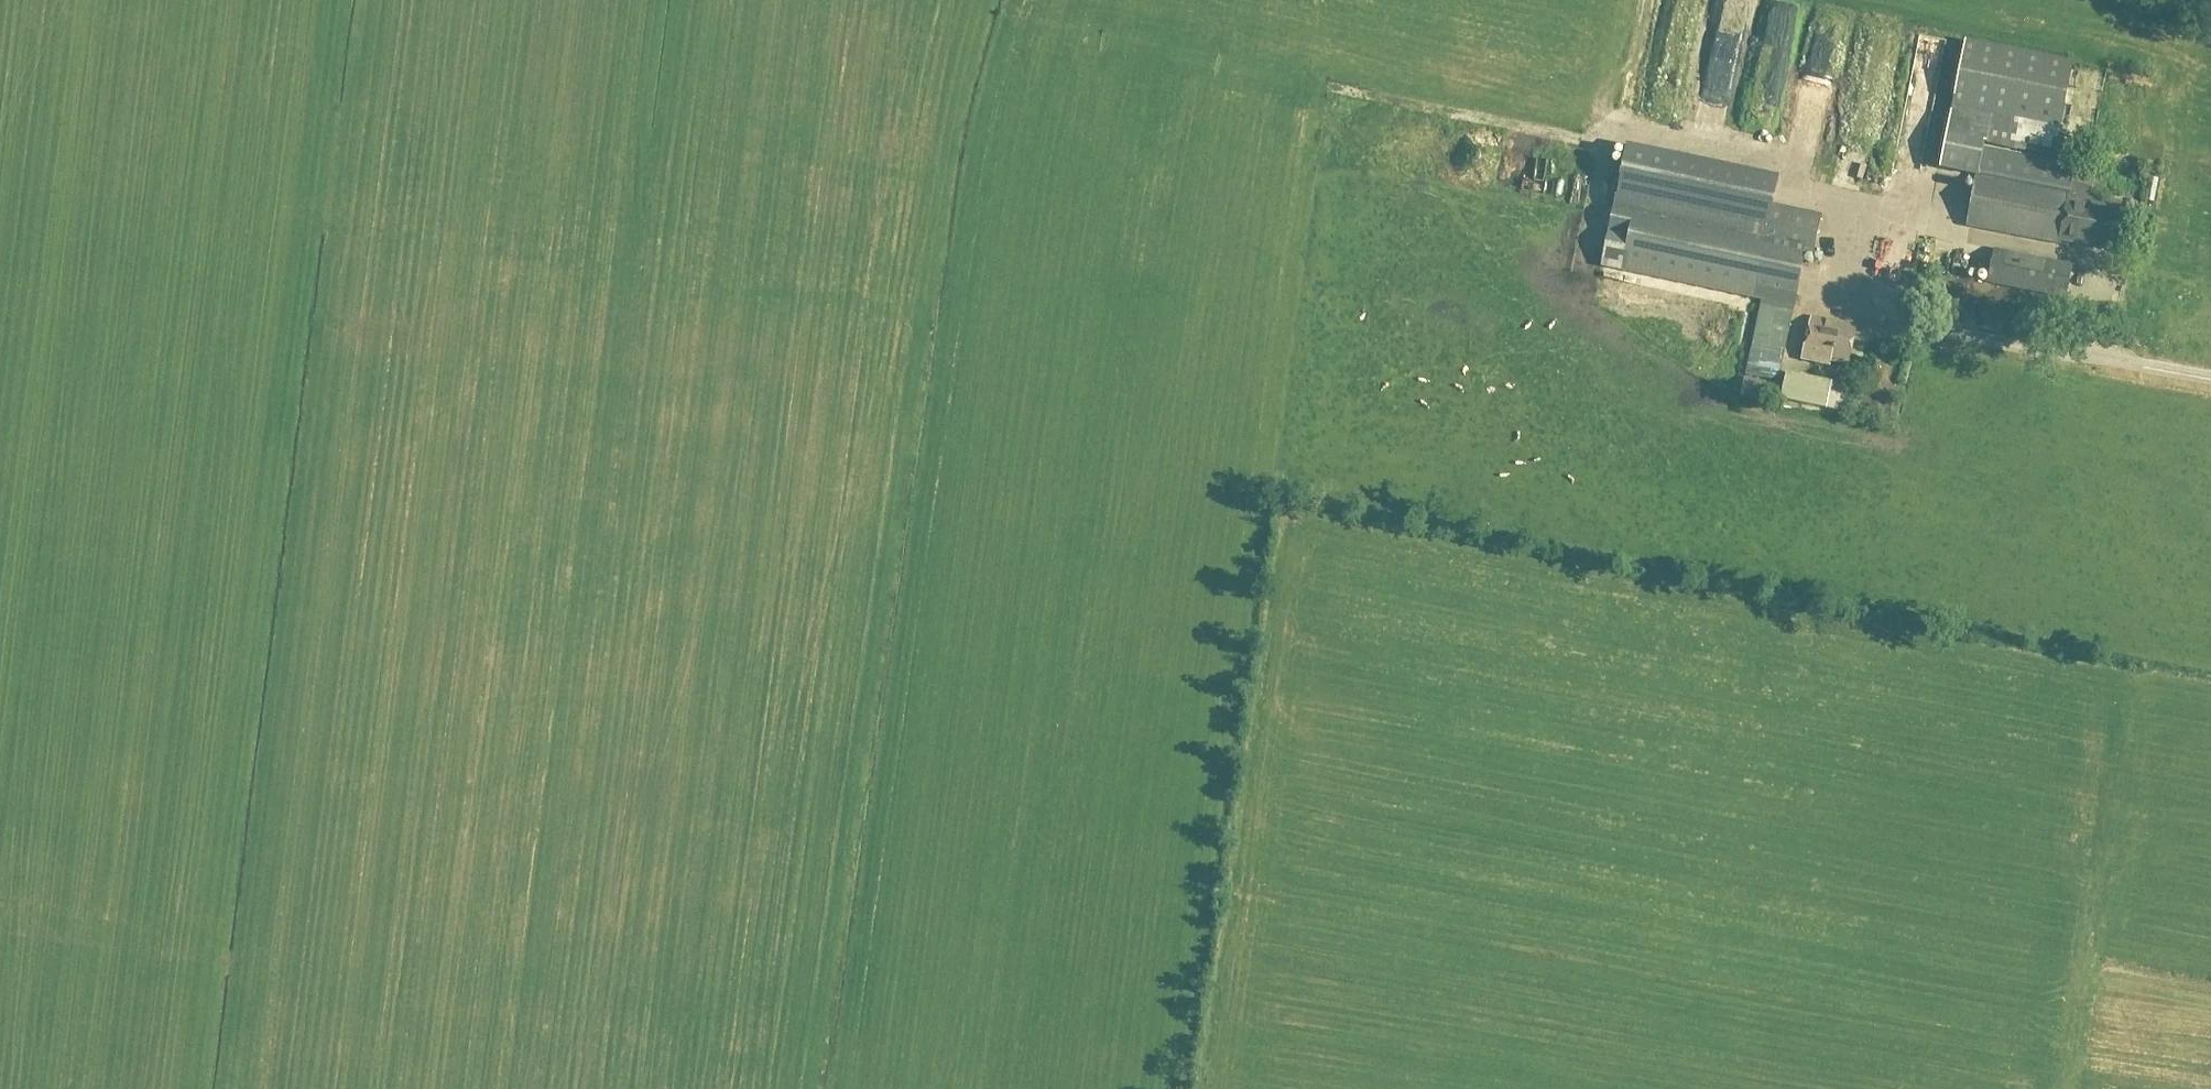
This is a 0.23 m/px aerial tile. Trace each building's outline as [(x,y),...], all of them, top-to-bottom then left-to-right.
[(1963,43),(1937,169),(1976,177),(1965,229),(2058,247),(2059,242),(2110,252),(2117,213),(2087,207),(2091,183),(2071,179),(2073,169),(2015,157),(2015,153),(2067,165),(2070,152),(2041,145),(2042,143),(2019,137),(2022,123),(2058,130),(2071,65),(1963,43)] [(1625,151),(1608,233),(1628,237),(1621,273),(1759,302),(1791,309),(1802,258),(1810,259),(1819,217),(1770,207),(1775,183),(1625,151)] [(2062,301),(2069,268),(1992,252),(1985,286),(2062,301)] [(1744,377),(1743,377),(1775,384),(1775,383),(1791,309),(1759,302),(1744,377)] [(1846,368),(1854,331),(1808,321),(1800,359),(1846,368)] [(1785,378),(1780,401),(1823,411),(1828,388),(1785,378)] [(1760,402),(1763,386),(1744,382),(1741,398),(1760,402)]
